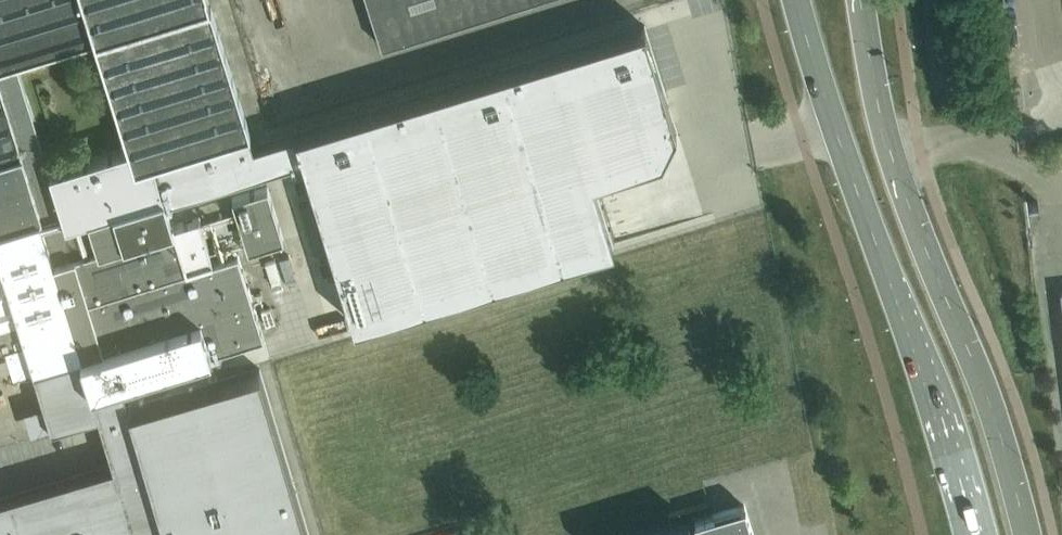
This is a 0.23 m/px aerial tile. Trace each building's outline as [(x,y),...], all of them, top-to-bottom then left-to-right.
[(199,215),(174,223),(154,161),(250,131),(209,0),(0,0),(0,348),(5,347),(25,341),(33,369),(33,370),(80,355),(90,388),(121,379),(210,351),(263,334),(238,251),(224,256),(213,259),(205,235),(211,232),(207,220),(201,222),(199,215)] [(381,45),(523,0),(367,0),(381,45)] [(250,131),(154,161),(166,199),(303,157),(354,322),(613,242),(593,175),(661,155),(676,127),(644,24),(254,144),(250,131)] [(267,186),(232,198),(248,249),(284,237),(267,186)] [(259,367),(129,406),(121,379),(90,388),(113,464),(0,497),(0,534),(309,534),(259,367)] [(744,504),(718,512),(693,519),(698,534),(753,534),(744,504)] [(687,518),(632,534),(692,534),(687,518)]
